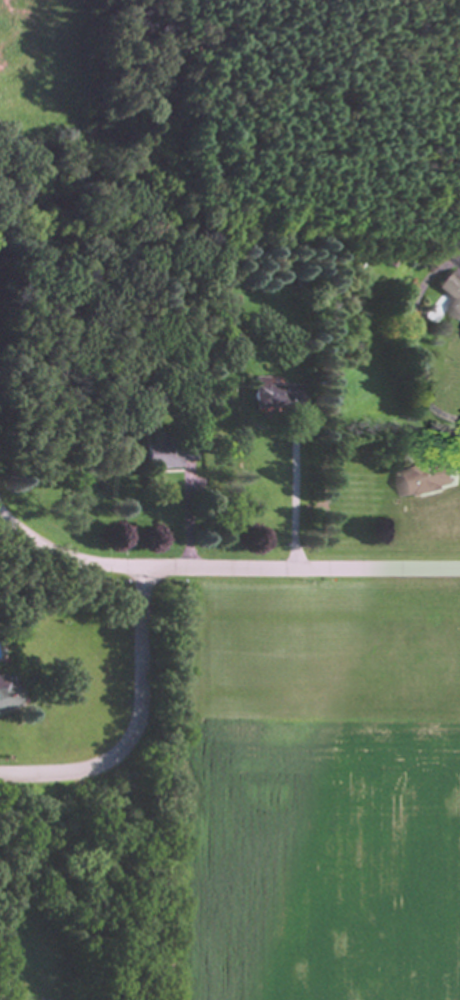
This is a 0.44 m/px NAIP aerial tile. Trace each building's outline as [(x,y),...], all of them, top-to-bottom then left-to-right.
[(451,270),(438,287),(454,299),(447,308),(459,318),(459,277),(451,270)] [(292,409),(292,384),(279,384),(279,376),(251,376),(251,409),(292,409)] [(180,467),(180,443),(142,442),(142,466),(180,467)] [(450,460),(397,471),(403,499),(456,487),(450,460)] [(10,710),(6,673),(0,674),(0,711),(10,710)]
